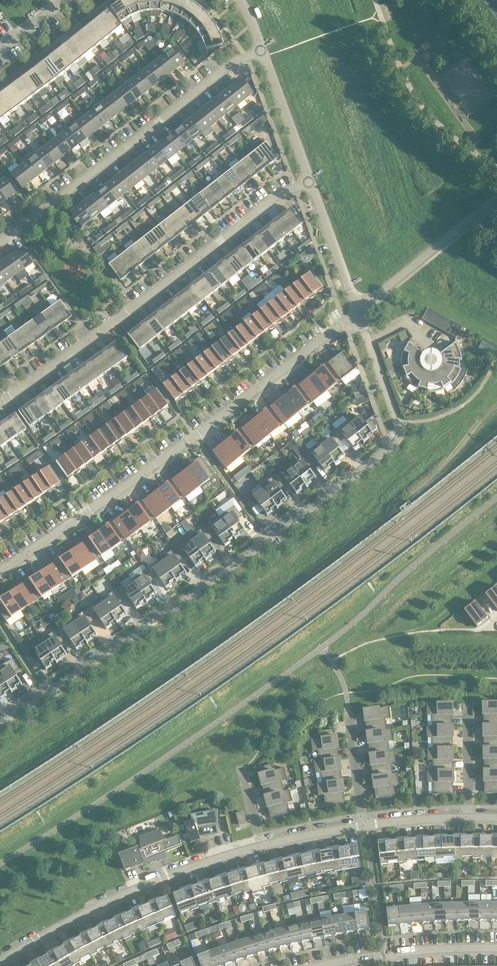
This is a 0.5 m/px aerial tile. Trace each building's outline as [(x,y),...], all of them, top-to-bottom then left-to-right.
[(110,9),(121,23),(130,17),(122,1),(122,0),(121,0),(110,9)] [(122,1),(130,17),(140,13),(136,0),(124,0),(122,1)] [(140,13),(150,11),(149,0),(136,0),(140,13)] [(150,11),(161,11),(162,0),(149,0),(150,11)] [(161,11),(171,13),(175,0),(162,0),(161,11)] [(171,13),(180,17),(189,2),(190,1),(188,0),(175,0),(171,13)] [(189,2),(180,17),(189,23),(200,10),(201,10),(202,9),(189,2)] [(122,27),(108,10),(101,17),(114,33),(122,27)] [(200,10),(189,23),(196,31),(210,20),(211,19),(201,10),(200,10)] [(114,33),(101,17),(93,23),(106,39),(114,33)] [(210,20),(196,31),(202,39),(218,31),(218,32),(219,31),(210,20)] [(106,39),(93,23),(86,29),(99,45),(106,39)] [(99,45),(86,29),(78,35),(91,51),(99,45)] [(178,30),(172,37),(175,40),(181,32),(178,30)] [(218,31),(202,39),(206,49),(224,44),(218,32),(218,31)] [(184,35),(181,32),(175,40),(178,42),(184,35)] [(91,51),(78,35),(71,41),(84,57),(91,51)] [(131,38),(123,45),(127,50),(134,44),(134,42),(131,38)] [(84,57),(71,41),(63,47),(76,63),(84,57)] [(189,42),(182,48),(184,51),(192,45),(189,42)] [(127,50),(123,45),(119,48),(123,53),(127,50)] [(162,51),(165,55),(176,69),(184,63),(170,45),(162,51)] [(194,48),(192,45),(184,51),(186,54),(194,48)] [(76,63),(63,47),(56,53),(69,69),(76,63)] [(69,69),(56,53),(48,59),(61,75),(69,69)] [(113,53),(108,57),(112,62),(116,58),(113,53)] [(176,69),(165,55),(157,62),(168,76),(176,69)] [(112,62),(108,57),(104,60),(108,65),(112,62)] [(61,75),(48,59),(41,64),(53,81),(61,75)] [(168,76),(157,62),(149,68),(160,82),(168,76)] [(53,81),(41,64),(33,70),(46,87),(53,81)] [(98,65),(93,69),(97,74),(101,70),(98,65)] [(160,82),(149,68),(141,74),(152,88),(160,82)] [(97,74),(93,69),(89,72),(93,77),(95,75),(97,74)] [(46,87),(33,70),(25,76),(38,93),(46,87)] [(152,88),(141,74),(133,80),(144,94),(152,88)] [(38,93),(25,76),(17,82),(30,99),(38,93)] [(236,81),(231,84),(244,100),(252,94),(254,96),(257,94),(251,76),(243,81),(242,79),(237,83),(236,81)] [(82,77),(78,80),(82,85),(86,82),(82,77)] [(82,85),(78,80),(73,84),(77,89),(82,85)] [(144,94),(133,80),(125,86),(136,101),(144,94)] [(30,99),(17,82),(10,87),(22,104),(30,99)] [(244,100),(231,84),(227,87),(229,90),(225,93),(236,107),(244,100)] [(136,101),(125,86),(117,93),(127,107),(136,101)] [(22,104),(10,87),(2,93),(15,110),(22,104)] [(67,89),(62,92),(66,97),(70,94),(67,89)] [(66,97),(62,92),(58,96),(61,101),(66,97)] [(2,93),(0,95),(0,107),(7,116),(15,110),(2,93)] [(127,107),(117,93),(109,99),(119,113),(127,107)] [(236,107),(225,93),(220,96),(219,94),(214,97),(227,114),(236,107)] [(227,114),(214,97),(210,101),(212,103),(208,106),(219,120),(227,114)] [(119,113),(109,99),(100,105),(111,119),(119,113)] [(51,101),(46,104),(50,109),(54,106),(51,101)] [(50,109),(46,104),(42,108),(45,113),(50,109)] [(111,119),(100,105),(92,111),(103,125),(111,119)] [(219,120),(208,106),(203,110),(202,107),(197,111),(210,127),(219,120)] [(103,125),(92,111),(84,118),(95,132),(103,125)] [(210,127),(197,111),(193,114),(195,116),(191,120),(202,134),(210,127)] [(35,113),(31,116),(35,121),(39,118),(35,113)] [(73,119),(76,124),(87,138),(95,132),(84,118),(81,113),(73,119)] [(35,121),(31,116),(26,119),(30,124),(35,121)] [(202,134),(191,120),(186,123),(185,121),(180,124),(193,140),(202,134)] [(20,124),(16,128),(19,133),(24,129),(20,124)] [(87,138),(76,124),(68,130),(79,144),(87,138)] [(193,140),(180,124),(176,127),(178,129),(174,133),(185,147),(193,140)] [(253,128),(250,125),(244,130),(246,133),(253,128)] [(19,133),(16,128),(11,131),(15,136),(19,133)] [(79,144),(68,130),(60,136),(71,150),(79,144)] [(185,147),(174,133),(169,136),(168,134),(163,137),(176,154),(185,147)] [(5,136),(0,139),(4,144),(8,141),(5,136)] [(71,150),(60,136),(52,143),(63,157),(71,150)] [(176,154),(163,137),(159,141),(161,143),(157,146),(168,160),(176,154)] [(63,157),(52,143),(44,149),(55,163),(63,157)] [(266,143),(256,150),(267,165),(275,159),(274,157),(276,156),(266,143)] [(168,160),(157,146),(152,150),(151,147),(146,151),(159,167),(168,160)] [(55,163),(44,149),(36,155),(47,169),(55,163)] [(267,165),(256,150),(248,157),(259,171),(267,165)] [(159,167),(146,151),(142,154),(144,156),(140,160),(151,174),(159,167)] [(47,169),(36,155),(28,161),(39,175),(47,169)] [(259,171),(248,157),(240,163),(251,178),(259,171)] [(151,174),(140,160),(135,163),(134,161),(129,164),(142,180),(151,174)] [(39,175),(28,161),(20,168),(31,182),(39,175)] [(251,178),(240,163),(232,169),(243,184),(251,178)] [(142,180),(129,164),(125,167),(127,169),(123,173),(134,187),(142,180)] [(31,182),(20,168),(11,174),(22,188),(31,182)] [(243,184),(232,169),(224,176),(235,190),(243,184)] [(134,187),(123,173),(118,176),(117,174),(112,177),(125,193),(134,187)] [(235,190),(224,176),(216,182),(227,197),(235,190)] [(125,193),(112,177),(108,181),(110,183),(106,186),(117,200),(125,193)] [(5,179),(0,182),(0,190),(7,199),(15,193),(5,179)] [(227,197),(216,182),(208,188),(219,203),(227,197)] [(117,200),(106,186),(101,190),(100,187),(95,191),(108,207),(117,200)] [(219,203),(208,188),(200,194),(211,209),(219,203)] [(108,207),(95,191),(91,194),(93,196),(89,200),(100,213),(108,207)] [(211,209),(200,194),(191,201),(203,215),(211,209)] [(100,213),(89,200),(84,203),(83,201),(78,204),(91,220),(100,213)] [(203,215),(191,201),(183,207),(195,222),(203,215)] [(91,220),(78,204),(74,207),(76,209),(71,213),(75,218),(73,219),(77,224),(79,222),(82,227),(91,220)] [(195,222),(183,207),(175,213),(187,228),(195,222)] [(290,210),(282,217),(293,231),(303,223),(293,210),(291,212),(290,210)] [(187,228),(175,213),(167,219),(179,234),(187,228)] [(293,231),(282,217),(274,223),(285,237),(293,231)] [(179,234),(167,219),(159,226),(171,240),(179,234)] [(285,237),(274,223),(266,229),(277,244),(285,237)] [(171,240),(159,226),(151,232),(163,247),(171,240)] [(277,244),(266,229),(258,235),(269,250),(277,244)] [(163,247),(151,232),(143,238),(155,253),(163,247)] [(269,250),(258,235),(250,241),(261,256),(269,250)] [(155,253),(143,238),(135,245),(147,259),(155,253)] [(107,242),(105,239),(98,244),(101,247),(107,242)] [(310,239),(303,244),(306,247),(312,242),(310,239)] [(261,256),(250,241),(241,248),(253,262),(261,256)] [(147,259),(135,245),(127,251),(139,266),(147,259)] [(317,255),(314,245),(298,257),(302,261),(303,262),(304,263),(305,263),(306,263),(307,262),(309,262),(317,255)] [(17,249),(13,252),(24,269),(34,263),(30,258),(32,257),(29,252),(27,253),(23,248),(19,251),(17,249)] [(253,262),(241,248),(233,254),(245,269),(253,262)] [(139,266),(127,251),(119,257),(131,272),(139,266)] [(24,269),(13,252),(8,255),(10,258),(5,261),(15,275),(24,269)] [(245,269),(233,254),(225,260),(237,275),(245,269)] [(131,272),(119,257),(109,265),(119,278),(121,277),(122,278),(131,272)] [(237,275),(225,260),(217,266),(229,281),(237,275)] [(5,261),(1,264),(0,263),(0,272),(7,281),(15,275),(5,261)] [(293,269),(289,264),(285,267),(289,272),(293,269)] [(229,281),(217,266),(209,273),(221,287),(229,281)] [(310,273),(301,279),(313,295),(314,295),(318,292),(321,292),(322,291),(322,292),(323,290),(309,271),(308,271),(310,273)] [(221,287),(209,273),(201,279),(212,294),(221,287)] [(282,278),(278,273),(273,276),(277,281),(282,278)] [(277,281),(273,276),(269,280),(273,285),(277,281)] [(212,294),(201,279),(193,285),(204,300),(212,294)] [(313,295),(301,279),(293,286),(305,301),(306,301),(310,298),(310,299),(312,299),(314,298),(315,296),(314,295),(313,295)] [(204,300),(193,285),(185,291),(196,306),(204,300)] [(266,290),(262,285),(257,289),(261,294),(266,290)] [(305,301),(293,286),(285,292),(297,307),(302,304),(302,305),(304,305),(306,304),(307,303),(306,301),(305,301)] [(261,294),(257,289),(253,292),(257,297),(261,294)] [(196,306),(185,291),(177,298),(188,312),(196,306)] [(297,307),(285,292),(277,298),(289,314),(297,307)] [(188,312),(177,298),(169,304),(180,318),(188,312)] [(249,303),(245,298),(241,301),(245,306),(249,303)] [(289,314),(277,298),(269,304),(281,320),(282,319),(289,314)] [(70,314),(60,301),(50,308),(61,323),(69,317),(68,316),(70,314)] [(245,306),(241,301),(236,304),(240,310),(245,306)] [(180,318),(169,304),(161,310),(172,325),(180,318)] [(281,320),(269,304),(261,310),(273,326),(274,326),(277,323),(278,323),(280,323),(281,322),(281,323),(283,321),(282,319),(281,320)] [(61,323),(50,308),(42,314),(52,329),(61,323)] [(428,308),(422,319),(456,337),(462,326),(428,308)] [(172,325),(161,310),(153,316),(164,331),(172,325)] [(233,315),(229,310),(224,314),(229,319),(233,315)] [(273,326),(261,310),(253,317),(265,332),(269,329),(270,330),(272,330),(273,329),(275,327),(274,326),(273,326)] [(52,329),(42,314),(33,320),(44,335),(52,329)] [(229,319),(224,314),(220,317),(224,322),(229,319)] [(164,331),(153,316),(145,322),(156,337),(164,331)] [(265,332),(253,317),(245,323),(257,339),(265,332)] [(233,324),(229,319),(224,322),(228,327),(233,324)] [(44,335),(33,320),(25,326),(36,341),(44,335)] [(156,337),(145,322),(136,329),(148,343),(156,337)] [(217,328),(213,323),(208,326),(212,331),(217,328)] [(257,339),(245,323),(236,329),(248,345),(257,339)] [(36,341),(25,326),(17,332),(27,347),(36,341)] [(212,331),(208,326),(204,330),(208,335),(212,331)] [(148,343),(136,329),(128,335),(140,350),(148,343)] [(248,345),(236,329),(228,335),(240,351),(248,345)] [(27,347),(17,332),(8,338),(19,353),(27,347)] [(200,332),(192,338),(196,344),(199,347),(207,341),(200,332)] [(240,351),(228,335),(220,342),(232,357),(233,357),(240,351)] [(19,353),(8,338),(0,344),(11,359),(19,353)] [(196,344),(192,338),(188,342),(192,347),(196,344)] [(119,341),(111,347),(121,362),(130,356),(119,341)] [(232,357),(220,342),(212,348),(224,363),(225,363),(229,360),(229,361),(231,361),(233,360),(234,359),(233,357),(232,357)] [(425,356),(409,343),(404,351),(403,350),(402,351),(402,352),(401,354),(401,357),(400,359),(400,361),(400,363),(401,365),(401,367),(401,369),(403,368),(421,364),(421,363),(421,362),(421,361),(421,360),(422,358),(424,359),(425,356)] [(457,344),(456,343),(439,355),(440,356),(440,357),(441,359),(441,360),(439,360),(439,364),(441,364),(459,368),(460,360),(462,360),(462,359),(462,357),(461,355),(461,353),(460,351),(460,350),(459,348),(458,346),(457,344)] [(0,344),(0,361),(2,365),(11,359),(0,344)] [(121,362),(111,347),(102,353),(113,368),(121,362)] [(185,353),(180,347),(176,351),(180,356),(185,353)] [(224,363),(212,348),(204,354),(216,370),(220,366),(221,367),(223,367),(224,366),(225,366),(226,365),(225,363),(224,363)] [(180,356),(176,351),(172,354),(176,360),(180,356)] [(332,356),(327,361),(342,381),(342,380),(356,369),(352,357),(352,359),(350,361),(343,352),(334,359),(332,356)] [(113,368),(102,353),(94,359),(105,374),(113,368)] [(216,370),(204,354),(196,360),(208,376),(216,370)] [(105,374),(94,359),(86,365),(97,380),(105,374)] [(168,365),(164,360),(160,363),(164,369),(168,365)] [(208,376),(196,360),(188,366),(200,382),(208,376)] [(342,381),(327,361),(321,365),(323,368),(314,374),(327,391),(341,380),(342,381)] [(164,369),(160,363),(155,367),(159,372),(164,369)] [(423,363),(421,363),(421,364),(403,368),(406,375),(404,376),(405,378),(407,380),(408,382),(409,383),(410,384),(412,385),(413,386),(415,388),(418,389),(419,387),(418,387),(427,370),(426,370),(425,369),(424,368),(423,367),(425,366),(423,363)] [(437,367),(434,369),(435,371),(435,370),(443,387),(444,387),(450,383),(456,389),(457,388),(458,386),(459,385),(461,383),(463,380),(464,378),(465,377),(465,375),(466,373),(467,372),(467,370),(459,368),(441,364),(440,365),(440,366),(439,367),(438,368),(437,367)] [(97,380),(86,365),(77,371),(88,386),(97,380)] [(200,382),(188,366),(180,373),(192,388),(196,385),(197,386),(199,386),(200,385),(202,384),(200,382)] [(427,368),(426,370),(427,370),(418,387),(419,387),(426,390),(426,392),(427,392),(429,392),(432,392),(435,392),(437,392),(440,391),(442,390),(444,389),(444,387),(443,387),(435,370),(435,371),(434,371),(433,371),(432,371),(430,371),(431,369),(427,368)] [(88,386),(77,371),(69,377),(80,392),(88,386)] [(192,388),(180,373),(172,379),(184,394),(188,391),(189,392),(191,392),(192,391),(194,390),(192,388)] [(327,391),(314,374),(306,381),(304,378),(298,383),(313,403),(314,402),(313,402),(327,391)] [(80,392),(69,377),(61,382),(72,398),(80,392)] [(145,383),(141,377),(137,381),(140,386),(145,383)] [(184,394),(172,379),(163,385),(162,383),(177,403),(175,401),(180,397),(181,398),(183,398),(184,397),(186,396),(184,394)] [(140,386),(137,381),(132,384),(136,389),(140,386)] [(72,398),(61,382),(53,388),(63,404),(72,398)] [(313,403),(298,383),(292,387),(294,389),(286,396),(299,413),(313,402),(313,403)] [(355,398),(367,394),(364,385),(354,393),(355,398)] [(63,404),(53,388),(44,394),(55,409),(63,404)] [(169,408),(155,388),(156,390),(148,396),(159,413),(160,415),(162,414),(163,413),(164,411),(163,410),(168,406),(169,408)] [(128,395),(125,389),(120,393),(124,398),(128,395)] [(124,398),(120,393),(115,396),(119,401),(124,398)] [(55,409),(44,394),(36,400),(47,415),(55,409)] [(159,413),(148,396),(140,402),(151,418),(150,419),(152,421),(154,420),(153,419),(155,419),(155,417),(155,416),(159,413)] [(299,413),(286,396),(277,403),(275,400),(269,404),(285,425),(285,424),(299,413)] [(47,415),(36,400),(28,406),(38,421),(47,415)] [(112,407),(108,401),(103,405),(107,410),(112,407)] [(151,418),(140,402),(131,408),(143,424),(150,419),(151,418)] [(285,425),(269,404),(264,409),(266,411),(257,418),(270,435),(284,424),(285,425)] [(107,410),(103,405),(99,408),(103,413),(107,410)] [(38,421),(28,406),(19,412),(30,427),(38,421)] [(143,424),(131,408),(123,414),(134,430),(143,424)] [(95,419),(91,413),(87,416),(90,422),(95,419)] [(16,414),(8,420),(18,435),(27,430),(16,414)] [(134,430),(123,414),(115,420),(126,436),(134,430)] [(90,422),(87,416),(82,420),(86,425),(90,422)] [(354,419),(349,423),(362,440),(362,441),(364,443),(365,443),(364,442),(369,439),(367,437),(372,433),(372,434),(373,433),(372,433),(377,429),(376,426),(374,420),(372,421),(370,419),(364,423),(360,417),(355,421),(354,419)] [(270,435),(257,418),(248,425),(246,422),(241,426),(256,447),(256,446),(270,435)] [(8,420),(0,425),(0,427),(10,441),(18,435),(8,420)] [(126,436),(115,420),(106,426),(118,442),(117,443),(118,445),(120,443),(121,442),(122,440),(121,440),(126,436)] [(347,421),(338,428),(333,432),(341,442),(345,439),(354,450),(359,446),(358,444),(362,441),(362,440),(349,423),(347,421)] [(78,430),(75,425),(70,428),(74,434),(78,430)] [(118,442),(106,426),(98,432),(109,448),(109,449),(110,451),(112,449),(113,448),(114,446),(113,446),(117,443),(118,442)] [(256,447),(241,426),(235,431),(237,433),(228,440),(241,457),(255,446),(256,447)] [(0,427),(0,445),(1,447),(10,441),(0,427)] [(74,434),(70,428),(65,432),(69,437),(74,434)] [(109,448),(98,432),(89,438),(101,454),(109,449),(109,448)] [(341,442),(333,432),(318,443),(334,462),(333,463),(335,465),(336,465),(336,464),(340,461),(339,459),(343,455),(344,456),(344,455),(336,445),(341,442)] [(62,442),(58,437),(53,440),(57,446),(62,442)] [(101,454),(89,438),(81,444),(93,460),(101,454)] [(57,446),(53,440),(49,444),(53,449),(57,446)] [(241,457),(228,440),(220,446),(218,444),(212,449),(228,470),(228,469),(227,468),(241,457)] [(334,462),(318,443),(304,454),(312,464),(316,461),(325,472),(330,468),(329,466),(333,463),(334,462)] [(93,460),(81,444),(73,450),(84,466),(93,460)] [(299,457),(304,454),(299,447),(294,451),(299,457)] [(44,455),(41,449),(30,456),(34,462),(44,455)] [(84,466),(73,450),(65,456),(76,472),(75,472),(77,474),(79,473),(80,472),(80,470),(80,469),(84,466)] [(312,464),(304,454),(299,457),(302,462),(298,464),(297,463),(292,467),(305,484),(305,485),(306,487),(307,487),(307,486),(311,483),(310,481),(314,477),(315,478),(316,477),(308,467),(312,464)] [(34,462),(30,456),(25,459),(29,465),(34,462)] [(76,472),(65,456),(56,462),(55,460),(54,460),(69,480),(70,479),(71,478),(72,476),(72,475),(75,472),(76,472)] [(196,463),(188,470),(200,487),(215,476),(216,478),(201,456),(195,461),(196,463)] [(49,467),(41,472),(52,489),(52,488),(56,486),(57,487),(59,487),(60,486),(62,485),(48,464),(48,465),(49,467)] [(21,470),(18,465),(13,468),(17,473),(21,470)] [(305,484),(292,467),(286,471),(288,472),(284,475),(281,471),(275,475),(283,486),(288,482),(296,494),(302,490),(300,488),(305,485),(305,484)] [(17,473),(13,468),(8,471),(12,476),(17,473)] [(200,487),(188,470),(179,476),(177,473),(171,478),(186,498),(186,497),(200,487)] [(52,489),(41,472),(32,478),(43,494),(48,491),(48,492),(51,492),(52,491),(52,492),(54,490),(52,488),(52,489)] [(283,486),(275,475),(261,486),(263,488),(276,506),(277,509),(278,508),(282,504),(281,502),(286,499),(286,500),(287,499),(279,489),(283,486)] [(43,494),(32,478),(24,484),(35,500),(43,494)] [(186,498),(171,478),(165,482),(167,484),(158,491),(171,508),(185,498),(186,498)] [(35,500),(24,484),(15,490),(26,506),(35,500)] [(276,506),(263,488),(258,492),(259,494),(255,497),(252,493),(246,497),(254,507),(259,504),(267,516),(273,512),(271,510),(276,506)] [(26,506),(15,490),(7,495),(18,512),(18,511),(26,506)] [(171,508),(158,491),(150,497),(148,494),(142,499),(156,519),(157,519),(156,518),(171,508)] [(7,495),(0,500),(0,503),(9,517),(10,517),(14,514),(15,515),(17,515),(18,514),(20,513),(18,511),(18,512),(7,495)] [(156,519),(142,499),(136,503),(138,505),(129,512),(141,529),(156,519)] [(0,503),(0,522),(1,523),(6,520),(6,521),(8,521),(10,520),(11,519),(10,517),(9,517),(0,503)] [(234,506),(228,510),(219,517),(234,537),(236,540),(236,539),(241,535),(239,533),(244,530),(244,531),(245,530),(237,520),(242,516),(234,506)] [(141,529),(129,512),(120,518),(118,515),(112,519),(127,540),(126,539),(141,529)] [(234,537),(219,517),(205,527),(212,538),(217,535),(225,546),(231,542),(229,540),(234,537)] [(127,540),(112,519),(106,523),(108,526),(99,532),(111,550),(126,540),(127,540)] [(212,538),(205,527),(199,531),(202,535),(198,538),(197,536),(192,540),(205,558),(204,558),(206,561),(207,560),(206,560),(211,556),(210,554),(214,551),(215,552),(215,551),(208,541),(212,538)] [(111,550),(99,532),(90,538),(88,536),(83,540),(97,561),(97,560),(111,550)] [(190,538),(181,544),(175,548),(183,559),(187,556),(196,567),(201,564),(200,562),(204,558),(205,558),(192,540),(190,538)] [(97,561),(83,540),(77,544),(78,546),(70,553),(82,570),(96,560),(97,561)] [(183,559),(175,548),(161,558),(175,579),(177,582),(177,581),(182,577),(180,575),(185,572),(185,573),(186,572),(179,562),(183,559)] [(143,550),(137,554),(141,559),(145,556),(145,553),(143,550)] [(82,570),(70,553),(61,559),(59,556),(53,560),(67,581),(67,580),(82,570)] [(175,579),(161,558),(146,569),(153,579),(158,576),(166,588),(172,585),(170,582),(175,579)] [(67,581),(53,560),(47,564),(49,567),(40,573),(51,591),(66,581),(67,581)] [(101,567),(96,570),(100,575),(105,572),(101,567)] [(153,579),(146,569),(131,579),(133,581),(145,600),(147,602),(148,602),(147,602),(152,598),(151,596),(155,593),(156,594),(156,593),(149,583),(153,579)] [(51,591),(40,573),(31,579),(29,576),(23,580),(37,601),(37,600),(51,591)] [(37,601),(23,580),(17,584),(19,587),(10,593),(21,611),(36,601),(37,602),(37,601)] [(145,600),(133,581),(128,585),(129,587),(125,590),(122,586),(116,589),(124,600),(128,597),(137,609),(142,605),(140,603),(145,600)] [(485,594),(496,610),(496,587),(496,586),(485,594)] [(124,600),(116,589),(102,599),(116,620),(115,620),(117,623),(118,623),(117,622),(122,619),(121,617),(126,613),(126,614),(127,614),(119,603),(124,600)] [(10,593),(1,599),(0,598),(0,612),(7,623),(8,622),(7,621),(21,611),(10,593)] [(57,598),(62,605),(67,601),(63,595),(57,598)] [(72,599),(75,604),(80,601),(77,596),(72,599)] [(116,620),(102,599),(87,610),(94,620),(98,617),(107,629),(112,626),(111,624),(115,620),(116,620)] [(475,601),(464,610),(477,627),(478,629),(491,619),(486,612),(484,613),(475,601)] [(94,620),(87,610),(72,620),(86,640),(85,641),(87,643),(88,643),(87,642),(92,639),(91,637),(96,634),(96,635),(97,634),(89,623),(94,620)] [(86,640),(72,620),(57,630),(64,641),(69,638),(77,650),(82,646),(81,644),(85,641),(86,640)] [(64,641),(57,630),(42,640),(56,660),(55,661),(57,663),(58,663),(57,662),(62,659),(61,657),(66,654),(66,655),(67,654),(60,644),(64,641)] [(20,634),(15,638),(18,642),(23,639),(20,634)] [(56,660),(42,640),(26,650),(34,661),(38,657),(46,670),(52,666),(50,664),(55,661),(56,660)] [(7,642),(0,646),(0,648),(3,652),(10,647),(7,642)] [(7,663),(0,667),(0,673),(11,690),(10,690),(12,693),(13,692),(12,692),(17,689),(16,686),(21,683),(21,684),(22,684),(15,673),(20,670),(12,659),(7,663)] [(0,673),(0,697),(1,699),(7,695),(5,693),(10,690),(11,690),(0,673)] [(483,703),(483,715),(483,714),(486,714),(486,725),(496,725),(496,702),(483,703)] [(453,715),(453,703),(427,703),(427,716),(427,715),(433,715),(434,726),(450,725),(450,714),(452,714),(452,715),(453,715)] [(368,720),(369,732),(386,729),(384,718),(390,717),(390,718),(391,718),(389,706),(363,710),(365,722),(366,722),(366,721),(368,720)] [(453,725),(450,725),(434,726),(427,726),(427,738),(428,738),(428,737),(434,737),(434,748),(450,748),(450,737),(452,737),(452,738),(453,738),(453,725)] [(486,725),(483,725),(483,737),(484,737),(484,736),(486,736),(486,747),(496,747),(496,725),(486,725)] [(386,729),(369,732),(366,732),(368,744),(369,744),(369,743),(371,743),(372,754),(388,752),(387,740),(393,740),(393,741),(394,741),(392,729),(386,729)] [(319,750),(320,761),(337,759),(335,747),(338,747),(338,748),(337,736),(334,736),(333,730),(334,730),(320,731),(320,732),(321,732),(322,738),(311,739),(313,751),(313,750),(319,750)] [(486,747),(483,747),(483,760),(484,760),(484,759),(486,759),(486,770),(496,770),(496,747),(486,747)] [(453,748),(450,748),(434,748),(427,748),(427,760),(428,760),(428,759),(434,759),(434,771),(451,770),(451,759),(453,759),(453,760),(453,748)] [(395,751),(388,752),(372,754),(369,754),(371,766),(372,766),(371,765),(374,765),(375,776),(391,774),(390,763),(396,762),(396,763),(397,763),(395,751)] [(337,759),(320,761),(314,762),(315,774),(316,774),(316,773),(322,772),(323,783),(340,781),(338,770),(340,769),(341,770),(340,758),(337,759)] [(264,784),(267,795),(283,791),(280,780),(286,779),(287,779),(284,768),(273,770),(272,765),(273,764),(272,764),(259,767),(259,768),(260,768),(261,774),(259,774),(262,786),(262,785),(264,784)] [(454,770),(451,770),(434,771),(428,771),(428,783),(428,782),(434,782),(435,793),(434,793),(434,794),(452,793),(451,793),(451,782),(453,781),(453,782),(454,782),(454,770)] [(486,770),(484,770),(484,782),(484,781),(486,781),(487,792),(486,792),(486,793),(496,793),(496,770),(486,770)] [(398,773),(391,774),(375,776),(372,776),(374,788),(375,788),(374,787),(377,787),(378,798),(377,798),(377,799),(395,797),(395,796),(394,796),(393,785),(399,784),(399,785),(400,785),(398,773)] [(343,780),(340,781),(323,783),(317,784),(318,796),(319,796),(319,795),(325,794),(326,805),(326,806),(344,804),(344,803),(343,803),(341,792),(343,792),(344,792),(343,780)] [(283,791),(267,795),(264,796),(267,808),(268,807),(270,806),(273,817),(272,817),(272,818),(290,813),(289,812),(289,813),(286,802),(292,800),(292,801),(293,801),(290,789),(283,791)] [(193,820),(184,823),(191,843),(200,839),(199,835),(204,834),(205,835),(218,833),(218,816),(218,810),(191,815),(193,820)] [(239,826),(241,825),(246,824),(243,812),(236,813),(239,826)] [(141,849),(116,859),(120,870),(124,868),(125,870),(144,863),(144,862),(163,858),(162,854),(183,845),(179,834),(166,839),(159,829),(139,836),(141,849)] [(455,858),(454,835),(453,835),(453,836),(435,837),(435,836),(436,859),(444,859),(444,857),(454,856),(454,858),(455,858)] [(473,858),(473,835),(472,835),(472,836),(454,836),(454,835),(455,858),(462,858),(462,856),(472,856),(472,858),(473,858)] [(473,835),(473,858),(481,858),(481,856),(491,856),(491,858),(492,858),(492,835),(492,836),(473,836),(473,835)] [(436,859),(435,836),(434,836),(434,837),(416,839),(416,837),(418,860),(425,860),(425,858),(435,857),(435,859),(436,859)] [(418,860),(416,837),(415,837),(415,839),(397,840),(397,839),(399,862),(407,861),(406,859),(417,859),(417,861),(418,860)] [(399,862),(397,839),(396,839),(397,840),(378,842),(378,841),(378,845),(380,864),(388,863),(388,861),(398,860),(399,862)] [(338,847),(342,870),(343,870),(342,868),(352,866),(353,868),(361,867),(358,848),(357,844),(357,845),(339,848),(338,847)] [(342,870),(338,847),(338,848),(320,852),(320,850),(319,850),(324,873),(324,871),(334,869),(334,871),(342,870)] [(324,873),(319,850),(319,852),(301,855),(301,854),(305,877),(306,877),(306,875),(316,873),(316,875),(324,873)] [(305,877),(301,854),(300,854),(301,855),(283,860),(282,858),(287,881),(288,881),(288,879),(298,877),(298,879),(305,877)] [(287,881),(282,858),(282,859),(282,860),(264,864),(264,863),(269,886),(270,885),(270,883),(280,881),(280,883),(287,881)] [(269,886),(264,863),(263,863),(264,864),(246,869),(245,868),(251,891),(252,890),(252,888),(262,886),(262,888),(269,886)] [(251,891),(245,868),(245,870),(228,875),(227,874),(234,896),(234,894),(244,891),(244,893),(251,891)] [(234,896),(227,874),(227,875),(209,881),(209,880),(216,902),(217,901),(216,899),(226,896),(227,898),(234,896)] [(216,902),(209,880),(209,881),(192,887),(191,886),(199,908),(199,907),(199,906),(208,902),(209,904),(216,902)] [(199,908),(191,886),(191,887),(173,894),(181,914),(182,914),(181,912),(191,908),(192,910),(199,908)] [(308,889),(290,893),(292,899),(309,895),(308,889)] [(149,902),(158,924),(165,921),(164,919),(174,915),(175,917),(176,916),(167,896),(150,903),(149,902)] [(158,924),(149,902),(149,904),(132,911),(132,910),(131,910),(141,931),(148,928),(147,926),(157,922),(158,924)] [(446,923),(445,903),(433,904),(434,923),(435,923),(435,922),(445,921),(445,923),(446,923)] [(457,922),(457,903),(445,903),(446,923),(446,921),(457,921),(457,922)] [(468,922),(468,903),(457,903),(457,922),(457,921),(468,921),(468,922)] [(480,903),(468,903),(468,922),(469,922),(469,921),(480,921),(480,922),(480,903)] [(492,903),(480,903),(480,922),(480,921),(491,921),(491,922),(492,903)] [(434,923),(433,904),(422,905),(423,924),(423,923),(434,922),(434,923)] [(423,924),(422,905),(410,906),(412,925),(412,924),(423,923),(423,924)] [(412,925),(410,906),(398,907),(400,926),(401,926),(401,925),(411,924),(411,925),(412,925)] [(400,926),(398,907),(386,908),(388,926),(400,925),(400,926)] [(141,931),(131,910),(132,911),(115,919),(115,918),(114,918),(124,939),(131,936),(130,934),(140,929),(141,931)] [(367,911),(355,913),(358,932),(359,932),(358,931),(369,929),(369,930),(370,930),(368,920),(369,920),(367,911)] [(358,932),(355,913),(344,915),(347,934),(347,933),(358,931),(358,932)] [(347,934),(344,915),(332,917),(336,936),(336,935),(347,933),(347,934)] [(336,936),(332,917),(321,919),(325,938),(325,937),(335,935),(336,936)] [(124,939),(114,918),(114,919),(98,927),(97,926),(108,947),(114,944),(114,942),(123,937),(124,939)] [(325,938),(321,919),(309,922),(313,941),(314,940),(314,939),(324,937),(324,938),(325,938)] [(313,941),(309,922),(298,924),(302,943),(303,943),(303,942),(313,939),(313,941)] [(184,926),(187,932),(193,930),(190,923),(184,926)] [(302,943),(298,924),(287,927),(291,946),(292,946),(291,945),(302,942),(302,943)] [(108,947),(97,926),(97,927),(81,936),(80,935),(91,955),(98,952),(97,950),(106,945),(107,947),(108,947)] [(291,946),(287,927),(275,930),(280,949),(281,949),(280,948),(291,945),(291,946)] [(280,949),(275,930),(264,933),(269,952),(270,952),(269,951),(280,948),(280,949)] [(269,952),(264,933),(253,937),(258,955),(259,955),(258,954),(269,951),(269,952)] [(91,955),(80,935),(80,936),(64,945),(64,944),(63,944),(75,964),(81,961),(80,959),(90,954),(91,956),(91,955)] [(258,955),(253,937),(242,940),(247,958),(248,958),(247,957),(258,954),(258,955)] [(247,958),(242,940),(231,944),(237,962),(237,961),(247,957),(247,959),(247,958)] [(141,951),(148,948),(146,942),(138,945),(141,951)] [(63,944),(64,945),(48,955),(47,954),(54,965),(68,965),(73,963),(74,965),(75,964),(63,944)] [(237,962),(231,944),(220,948),(226,965),(226,964),(236,961),(236,962),(237,962)] [(220,948),(209,952),(214,965),(222,965),(225,965),(226,965),(220,948)] [(209,952),(197,956),(201,965),(214,965),(209,952)] [(47,954),(47,955),(32,964),(31,963),(31,964),(32,965),(54,965),(47,954)] [(123,959),(120,954),(113,958),(116,963),(123,959)] [(192,958),(181,962),(182,965),(195,965),(192,958)]
